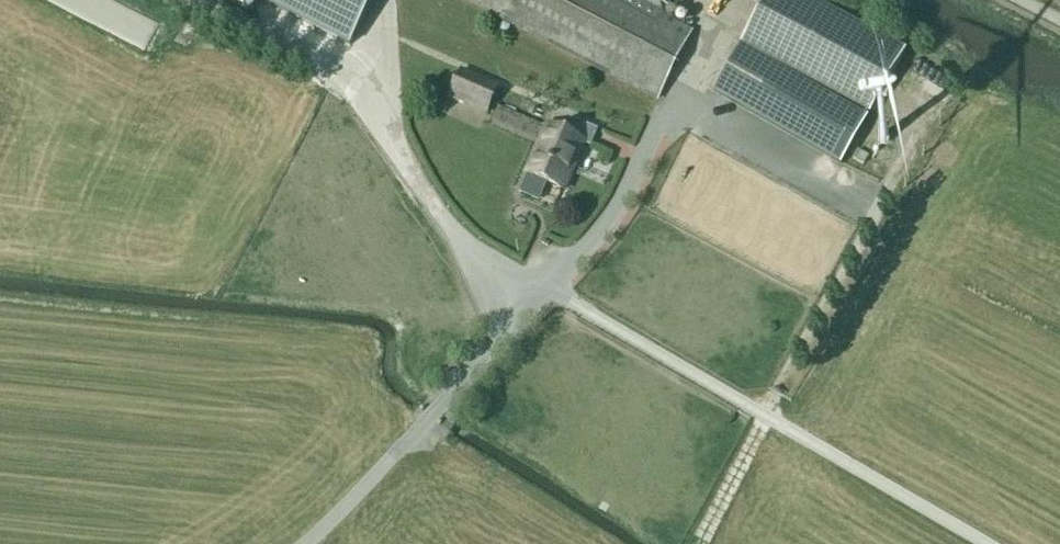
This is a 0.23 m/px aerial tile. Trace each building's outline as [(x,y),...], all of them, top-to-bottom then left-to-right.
[(350,46),(368,10),(349,0),(260,0),(350,46)] [(520,26),(657,98),(689,37),(660,22),(671,0),(469,0),(520,26)] [(812,0),(766,0),(741,46),(871,117),(906,52),(812,0)] [(145,12),(142,27),(161,31),(164,15),(145,12)] [(869,119),(740,46),(713,94),(841,167),(869,119)] [(450,98),(468,106),(473,96),(491,104),(498,87),(461,71),(450,98)] [(591,146),(598,130),(570,119),(564,134),(548,127),(527,175),(563,190),(583,143),(591,146)]
